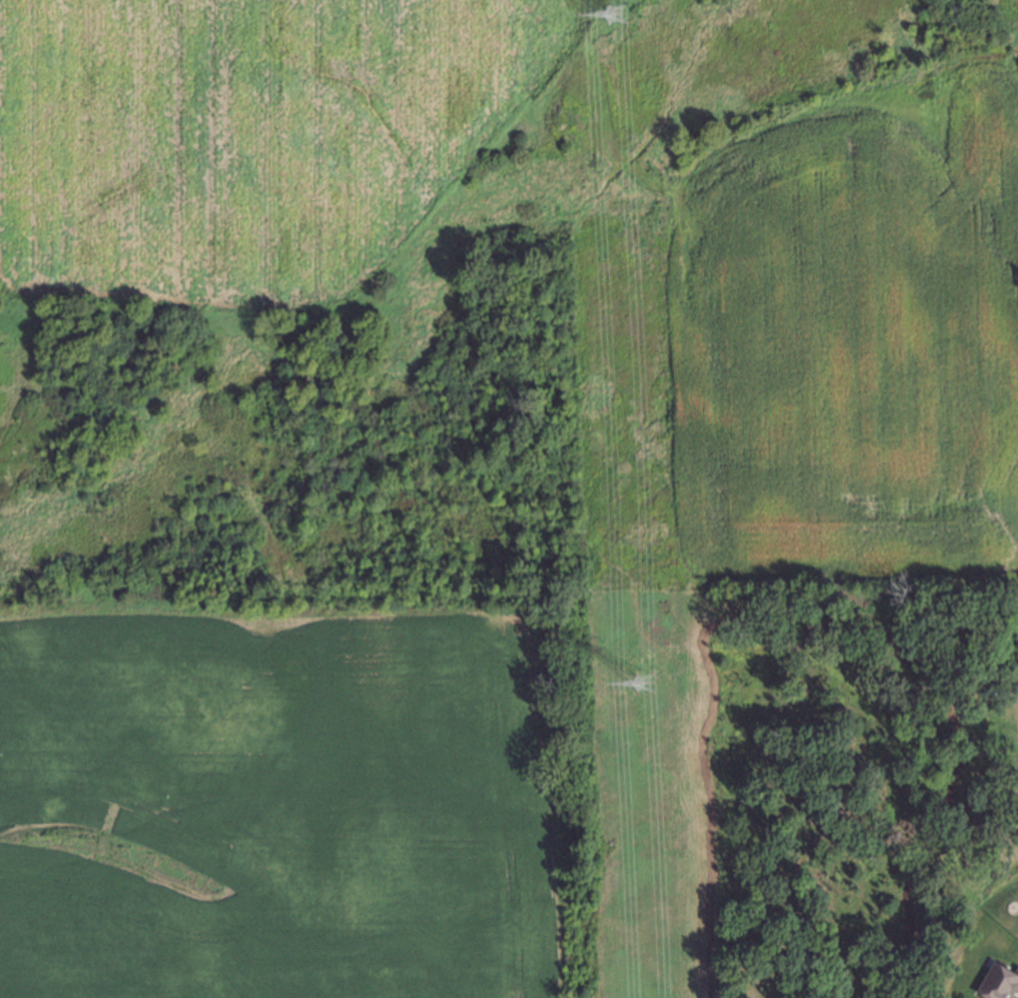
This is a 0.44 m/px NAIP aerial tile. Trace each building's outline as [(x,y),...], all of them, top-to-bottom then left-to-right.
[(1017,967),(1016,971),(994,961),(977,995),(984,997),(1009,997),(1012,992),(1017,994),(1017,967)]
